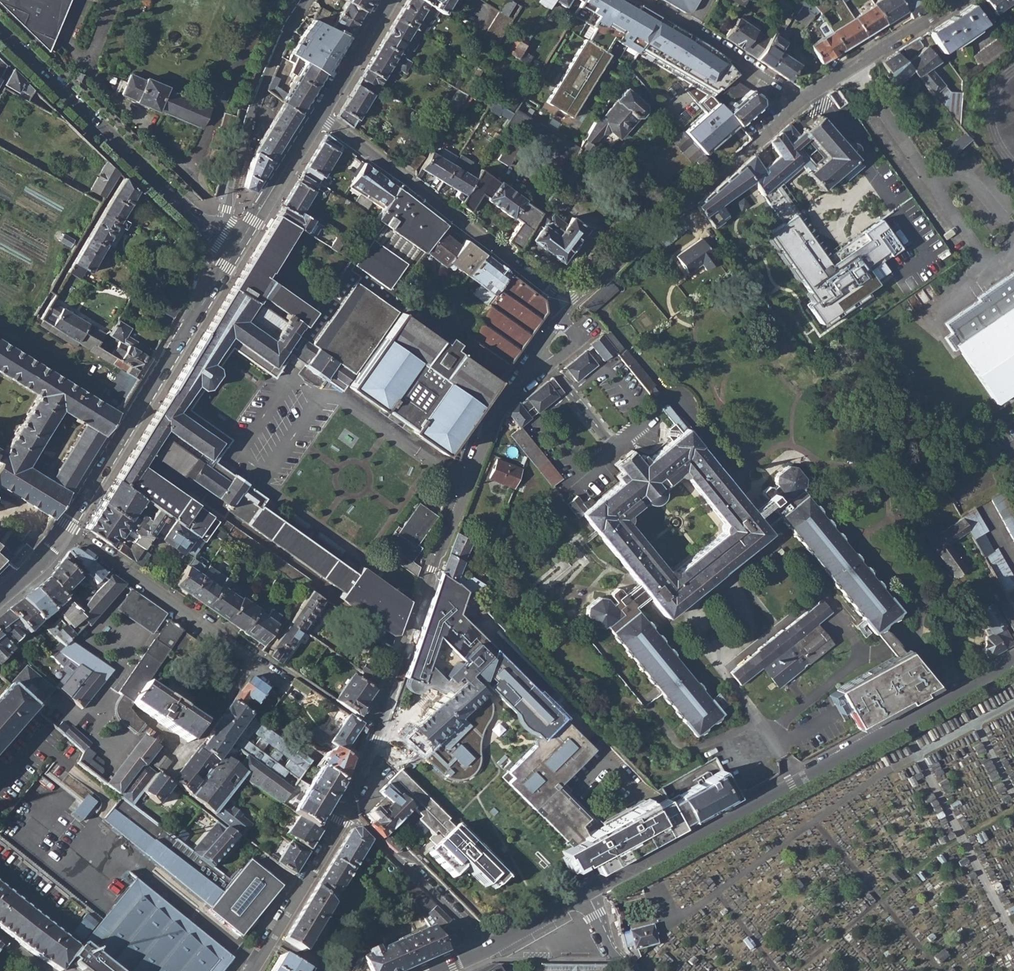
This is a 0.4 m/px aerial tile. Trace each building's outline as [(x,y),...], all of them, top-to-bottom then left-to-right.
[(45,50),(67,0),(0,0),(0,6),(45,50)] [(347,1),(363,10),(369,0),(346,0),(347,1)] [(396,18),(421,33),(423,35),(439,10),(422,0),(407,0),(396,18)] [(439,10),(443,13),(451,0),(422,0),(439,10)] [(499,12),(507,16),(515,3),(510,0),(506,0),(499,12)] [(582,2),(575,14),(693,84),(687,88),(700,103),(707,111),(710,114),(721,104),(713,96),(718,92),(720,90),(734,79),(740,74),(730,64),(660,23),(621,0),(583,0),(582,2)] [(685,14),(691,9),(697,0),(661,0),(685,14)] [(815,5),(822,14),(832,8),(841,20),(831,27),(835,33),(857,19),(843,0),(819,0),(815,5)] [(877,7),(888,26),(909,13),(901,1),(901,0),(884,0),(875,5),(877,7)] [(913,19),(922,13),(930,8),(918,0),(902,0),(901,1),(909,13),(913,19)] [(996,16),(1013,3),(1013,0),(985,0),(996,16)] [(347,1),(335,21),(331,27),(347,36),(363,10),(347,1)] [(796,2),(770,39),(756,59),(786,79),(796,66),(778,53),(786,41),(786,40),(790,33),(785,29),(793,16),(792,15),(795,11),(797,12),(802,6),(796,2)] [(928,32),(941,52),(984,23),(971,4),(951,18),(928,32)] [(808,10),(802,6),(797,12),(795,17),(800,21),(808,10)] [(877,7),(857,19),(869,38),(888,26),(877,7)] [(316,14),(313,19),(331,27),(335,21),(332,20),(333,15),(329,13),(329,12),(320,8),(316,14)] [(814,14),(808,10),(800,21),(807,25),(814,14)] [(512,19),(507,16),(499,12),(483,37),(496,45),(512,19)] [(396,18),(381,43),(405,58),(406,58),(410,51),(413,50),(417,44),(416,41),(421,33),(396,18)] [(724,37),(756,59),(770,39),(737,18),(724,37)] [(304,61),(324,74),(347,36),(331,27),(313,19),(297,57),(304,61)] [(857,19),(835,33),(846,52),(869,38),(857,19)] [(824,66),(846,52),(835,33),(812,47),(824,66)] [(917,36),(900,52),(908,61),(925,45),(917,36)] [(612,53),(587,38),(548,102),(574,117),(612,53)] [(972,57),(980,68),(1004,51),(996,40),(972,57)] [(511,54),(517,58),(525,45),(519,42),(511,54)] [(381,43),(360,77),(377,87),(385,92),(387,88),(379,83),(388,69),(392,71),(394,67),(404,73),(412,62),(406,58),(405,58),(381,43)] [(912,70),(933,95),(945,86),(930,68),(938,62),(925,46),(916,56),(905,63),(912,70)] [(878,62),(895,85),(912,70),(905,63),(895,52),(879,61),(878,62)] [(4,74),(9,66),(0,57),(0,79),(4,74)] [(297,74),(304,61),(297,57),(294,63),(291,71),(297,74)] [(304,61),(297,74),(288,89),(286,92),(283,91),(276,87),(272,92),(284,101),(300,114),(324,74),(304,61)] [(624,76),(631,81),(634,75),(628,68),(624,76)] [(18,90),(25,96),(27,97),(34,91),(13,70),(5,84),(16,92),(18,90)] [(75,79),(82,85),(85,75),(80,75),(80,73),(78,73),(75,79)] [(201,127),(210,108),(167,89),(168,87),(147,78),(146,80),(131,74),(123,94),(137,100),(137,102),(151,108),(151,106),(201,127)] [(352,128),(377,87),(360,77),(336,116),(352,128)] [(760,97),(734,79),(720,90),(723,94),(727,90),(736,101),(726,110),(738,124),(760,104),(760,97)] [(945,86),(933,95),(937,99),(949,91),(945,86)] [(466,94),(474,99),(478,92),(470,87),(466,94)] [(596,122),(590,133),(585,140),(592,146),(602,135),(608,133),(610,131),(612,133),(606,141),(607,145),(610,148),(645,112),(645,106),(627,90),(601,120),(598,118),(596,122)] [(718,92),(713,96),(718,101),(721,104),(723,107),(726,105),(725,100),(718,92)] [(508,111),(513,114),(516,110),(521,102),(523,98),(518,94),(508,111)] [(488,106),(502,115),(505,114),(507,110),(491,100),(488,106)] [(284,101),(255,152),(271,162),(300,114),(284,101)] [(723,107),(721,104),(710,114),(707,111),(683,130),(693,141),(703,152),(738,124),(726,110),(723,107)] [(543,126),(536,122),(516,110),(513,114),(508,122),(535,139),(543,126)] [(232,136),(237,117),(224,113),(220,126),(232,136)] [(806,139),(822,157),(812,166),(805,172),(808,175),(820,188),(818,189),(820,192),(821,190),(822,192),(824,190),(823,189),(831,181),(832,183),(834,181),(832,180),(835,178),(837,181),(840,178),(844,183),(862,166),(856,159),(858,158),(856,156),(855,157),(854,156),(858,152),(854,147),(851,144),(850,143),(848,141),(845,144),(844,142),(843,142),(835,134),(837,133),(835,131),(834,132),(826,124),(828,123),(826,121),(825,122),(821,118),(823,117),(821,115),(820,116),(819,115),(817,116),(815,117),(805,127),(803,128),(799,132),(806,139)] [(791,151),(806,139),(799,132),(797,134),(789,124),(769,141),(780,156),(763,170),(753,155),(710,192),(696,205),(713,230),(728,219),(719,207),(752,182),(762,195),(794,168),(799,173),(803,169),(805,172),(812,166),(805,157),(799,161),(791,151)] [(572,161),(577,152),(580,149),(550,130),(542,142),(572,161)] [(710,160),(703,152),(693,141),(683,130),(672,140),(692,163),(695,160),(709,177),(718,169),(710,160)] [(947,150),(951,156),(971,139),(966,134),(947,150)] [(302,175),(318,184),(319,183),(322,185),(326,178),(323,176),(328,168),(331,170),(333,169),(335,167),(334,165),(331,163),(342,146),(328,135),(326,136),(302,175)] [(510,140),(499,159),(510,166),(521,146),(510,140)] [(629,172),(592,146),(585,140),(580,149),(577,152),(618,179),(622,180),(625,179),(629,172)] [(227,153),(212,149),(209,164),(223,168),(227,153)] [(433,190),(436,193),(452,165),(446,161),(450,154),(443,149),(438,156),(431,152),(416,177),(419,180),(425,171),(439,180),(433,190)] [(406,163),(414,170),(424,158),(415,150),(406,163)] [(253,191),(271,162),(255,152),(254,153),(251,161),(243,187),(253,191)] [(452,165),(436,193),(439,195),(446,184),(458,192),(456,195),(456,198),(458,199),(453,206),(456,208),(458,204),(474,179),(465,173),(472,162),(459,154),(452,165)] [(717,154),(710,160),(718,169),(725,163),(717,154)] [(90,190),(104,199),(119,173),(106,161),(90,190)] [(359,209),(379,175),(363,163),(348,187),(359,195),(352,205),(359,209)] [(480,169),(474,179),(458,204),(469,212),(480,193),(487,198),(486,200),(512,218),(513,217),(520,222),(507,241),(518,250),(541,213),(523,201),(525,200),(499,181),(498,183),(480,169)] [(298,217),(301,214),(312,194),(320,198),(325,197),(328,191),(318,184),(302,175),(282,207),(298,217)] [(383,209),(396,188),(379,175),(359,209),(366,213),(372,202),(383,209)] [(124,178),(106,210),(122,220),(138,192),(124,178)] [(683,189),(689,195),(700,185),(694,179),(683,189)] [(425,252),(441,232),(446,226),(396,188),(383,209),(365,237),(362,242),(355,253),(350,261),(393,293),(425,252)] [(547,203),(558,209),(563,209),(567,203),(565,199),(553,192),(547,203)] [(665,203),(672,210),(676,206),(670,199),(665,203)] [(466,216),(469,212),(458,204),(456,208),(466,216)] [(298,229),(315,239),(323,227),(301,214),(298,217),(282,207),(277,216),(298,229)] [(106,210),(89,238),(105,248),(113,252),(115,248),(114,247),(108,243),(118,226),(124,230),(128,223),(122,220),(106,210)] [(532,240),(561,262),(570,251),(571,253),(574,252),(578,246),(576,242),(587,229),(571,218),(565,225),(552,214),(550,216),(547,213),(538,224),(542,227),(532,240)] [(211,491),(228,504),(226,508),(322,577),(319,582),(390,633),(397,633),(409,599),(361,566),(356,573),(261,506),(260,507),(203,467),(221,442),(178,411),(197,385),(204,390),(209,388),(219,374),(218,368),(212,364),(230,337),(272,367),(288,345),(346,384),(381,410),(383,408),(412,427),(410,430),(443,453),(453,440),(477,404),(490,386),(496,378),(509,359),(543,312),(541,299),(508,274),(466,331),(459,342),(446,332),(432,321),(393,293),(350,261),(315,311),(266,278),(269,273),(271,273),(273,269),(274,270),(296,234),(295,234),(298,229),(277,216),(190,358),(168,394),(133,451),(116,479),(143,498),(158,508),(167,515),(172,519),(176,521),(196,535),(199,537),(205,542),(216,527),(219,522),(195,506),(196,504),(142,466),(149,453),(189,481),(192,478),(211,491)] [(114,247),(124,230),(118,226),(108,243),(114,247)] [(167,235),(175,243),(183,235),(174,227),(167,235)] [(446,265),(461,247),(441,232),(425,252),(444,267),(446,265)] [(649,245),(655,252),(662,247),(664,249),(673,242),(664,232),(649,245)] [(74,239),(64,233),(60,240),(70,246),(74,239)] [(822,281),(828,289),(870,260),(864,253),(859,257),(851,246),(852,245),(845,234),(811,258),(819,270),(820,269),(826,274),(820,278),(822,281)] [(337,252),(342,244),(340,238),(338,236),(330,248),(337,252)] [(91,271),(105,248),(89,238),(69,271),(81,278),(87,269),(91,271)] [(675,257),(687,273),(699,264),(705,271),(717,262),(699,239),(675,257)] [(468,276),(484,255),(466,241),(461,247),(446,265),(452,270),(456,265),(458,267),(457,268),(468,276)] [(350,261),(355,253),(342,244),(337,252),(350,261)] [(188,269),(194,272),(197,260),(184,254),(182,259),(188,269)] [(486,305),(508,274),(484,255),(468,276),(479,285),(472,295),(486,305)] [(977,297),(978,299),(944,323),(956,342),(954,344),(994,402),(1013,389),(1013,272),(977,297)] [(593,315),(619,291),(609,280),(579,306),(593,315)] [(180,289),(188,293),(190,284),(182,281),(180,289)] [(811,288),(819,300),(830,292),(828,289),(822,281),(811,288)] [(83,334),(99,343),(105,333),(52,300),(41,318),(79,342),(83,334)] [(160,310),(174,318),(180,309),(165,302),(160,310)] [(446,332),(454,322),(440,311),(432,321),(446,332)] [(155,323),(167,330),(173,321),(157,313),(154,319),(155,323)] [(94,351),(137,378),(150,358),(134,347),(136,342),(127,335),(131,328),(119,321),(105,347),(99,343),(94,351)] [(459,342),(466,331),(454,322),(446,332),(459,342)] [(621,360),(647,392),(654,386),(625,350),(624,351),(608,330),(607,331),(607,332),(591,344),(604,360),(615,351),(621,360)] [(341,391),(346,384),(288,345),(272,367),(230,337),(212,364),(218,368),(232,348),(275,378),(290,355),(341,391)] [(12,456),(27,465),(61,410),(84,424),(103,435),(117,412),(0,340),(0,372),(37,395),(2,450),(0,449),(0,476),(12,456)] [(565,367),(576,381),(596,365),(585,351),(565,367)] [(500,381),(496,378),(490,386),(495,390),(500,381)] [(526,398),(538,413),(558,396),(554,390),(558,387),(551,378),(526,398)] [(190,410),(204,390),(197,385),(178,411),(221,442),(203,467),(260,507),(261,506),(267,498),(247,484),(247,483),(246,482),(234,474),(234,475),(215,462),(231,439),(190,410)] [(554,390),(558,396),(563,392),(558,387),(554,390)] [(507,412),(519,427),(521,426),(531,418),(518,402),(507,412)] [(483,409),(477,404),(453,440),(464,448),(472,428),(483,409)] [(672,710),(679,717),(680,717),(682,720),(682,721),(694,736),(704,729),(705,727),(711,722),(713,722),(719,718),(719,716),(722,713),(715,704),(713,704),(701,690),(702,689),(697,682),(695,682),(674,657),(674,654),(663,643),(663,641),(659,635),(656,634),(647,621),(645,621),(635,608),(648,597),(664,617),(769,532),(765,527),(778,516),(781,519),(780,521),(785,528),(788,528),(792,533),(792,536),(796,542),(798,541),(803,547),(802,549),(808,556),(810,555),(830,580),(829,582),(835,589),(837,589),(841,594),(840,596),(846,603),(848,603),(853,608),(852,610),(857,617),(859,617),(861,619),(860,620),(872,635),(875,632),(877,633),(889,620),(891,621),(896,617),(896,614),(901,611),(888,596),(887,597),(880,588),(880,586),(876,580),(873,580),(868,574),(869,572),(864,565),(862,566),(857,560),(858,558),(853,552),(851,552),(841,540),(842,538),(837,532),(835,532),(831,527),(831,524),(826,518),(824,519),(819,513),(820,511),(815,504),(813,504),(800,489),(803,486),(803,478),(794,466),(786,465),(774,475),(773,485),(774,486),(770,488),(768,485),(761,491),(761,494),(764,498),(751,510),(667,405),(660,409),(675,428),(670,432),(670,435),(673,439),(647,460),(642,455),(637,459),(631,453),(632,452),(631,450),(613,464),(614,466),(616,466),(621,472),(616,476),(620,482),(594,502),(589,498),(583,503),(521,426),(519,427),(511,434),(577,517),(581,514),(637,583),(624,594),(619,588),(616,587),(609,592),(609,595),(614,602),(611,604),(606,598),(598,597),(586,606),(585,614),(595,625),(602,627),(605,625),(613,634),(613,636),(625,648),(624,650),(635,661),(635,664),(640,670),(642,670),(646,675),(646,677),(663,695),(662,698),(667,704),(669,703),(673,708),(672,710)] [(69,491),(103,435),(84,424),(50,479),(69,491)] [(0,476),(0,486),(52,518),(69,491),(50,479),(27,465),(12,456),(0,476)] [(489,479),(514,489),(522,470),(497,460),(489,479)] [(156,529),(158,526),(167,515),(158,508),(150,520),(142,516),(139,520),(132,515),(140,504),(140,503),(143,498),(116,479),(103,500),(129,519),(126,524),(138,536),(136,539),(129,549),(128,550),(138,556),(142,549),(156,529)] [(1003,490),(989,498),(1013,542),(1013,510),(1003,490)] [(208,496),(226,508),(228,504),(211,491),(208,496)] [(124,526),(126,524),(129,519),(103,500),(86,528),(111,545),(117,537),(120,537),(125,531),(125,530),(124,526)] [(420,503),(401,528),(399,531),(396,529),(386,543),(403,555),(398,563),(418,576),(421,567),(412,560),(420,549),(416,546),(437,516),(420,503)] [(979,550),(1008,601),(1013,598),(1013,581),(996,548),(992,551),(982,533),(986,531),(973,507),(959,514),(961,517),(968,530),(971,535),(979,550)] [(158,526),(156,529),(165,536),(163,539),(183,553),(185,550),(195,556),(205,542),(199,537),(196,535),(176,521),(172,519),(167,515),(158,526)] [(948,544),(964,533),(968,530),(961,517),(934,536),(931,531),(928,531),(924,533),(954,576),(965,568),(948,544)] [(222,518),(219,522),(216,527),(225,533),(229,536),(246,548),(306,589),(308,587),(312,581),(222,518)] [(460,522),(441,572),(456,581),(461,585),(466,591),(470,595),(485,586),(471,576),(465,581),(461,575),(471,567),(463,563),(471,543),(477,546),(480,541),(475,535),(460,522)] [(125,530),(125,531),(136,539),(138,536),(126,524),(124,526),(125,530)] [(13,567),(35,542),(25,533),(20,540),(7,529),(0,538),(0,555),(1,556),(13,567)] [(117,550),(134,561),(138,556),(128,550),(129,549),(122,544),(117,550)] [(70,550),(68,553),(85,570),(91,563),(92,561),(78,552),(74,549),(70,550)] [(150,555),(142,549),(138,556),(134,561),(142,566),(150,555)] [(1008,601),(979,550),(973,554),(1002,606),(1000,607),(1013,632),(1013,613),(1008,601)] [(68,553),(59,564),(79,580),(86,573),(85,570),(68,553)] [(206,569),(199,564),(193,559),(175,584),(189,593),(201,575),(203,572),(206,569)] [(86,573),(79,580),(88,587),(92,590),(96,594),(110,578),(106,574),(91,563),(85,570),(86,573)] [(59,564),(46,581),(71,604),(78,596),(72,591),(71,592),(69,591),(79,580),(59,564)] [(189,593),(207,606),(219,587),(226,577),(208,565),(206,569),(203,572),(201,575),(189,593)] [(96,594),(92,590),(88,587),(78,596),(71,604),(81,613),(78,616),(81,619),(86,623),(89,626),(125,585),(114,577),(107,572),(106,574),(110,578),(96,594)] [(450,692),(401,736),(419,752),(456,717),(459,721),(424,757),(443,774),(446,772),(448,775),(446,776),(450,778),(455,779),(462,779),(468,777),(473,773),(477,768),(479,763),(480,738),(485,726),(490,717),(491,712),(490,702),(488,696),(484,692),(481,689),(486,684),(541,739),(502,778),(534,809),(537,807),(562,781),(594,749),(586,741),(546,700),(459,613),(466,591),(461,585),(456,581),(441,572),(405,676),(407,677),(405,682),(405,687),(407,691),(410,693),(414,694),(418,694),(422,692),(425,688),(426,687),(428,686),(430,687),(439,691),(442,691),(443,691),(444,691),(447,689),(450,692)] [(207,606),(225,618),(240,598),(225,588),(231,581),(226,577),(219,587),(207,606)] [(46,581),(33,591),(52,612),(54,610),(72,629),(81,619),(78,616),(81,613),(71,604),(46,581)] [(128,599),(140,608),(141,609),(142,606),(144,607),(148,601),(131,589),(129,592),(130,597),(128,599)] [(311,593),(290,622),(302,630),(324,599),(312,590),(311,593)] [(55,638),(63,647),(70,640),(74,636),(70,632),(65,626),(58,632),(53,627),(60,621),(52,612),(33,591),(21,601),(42,624),(45,627),(55,638)] [(225,618),(241,629),(255,608),(256,607),(241,596),(240,598),(225,618)] [(762,667),(777,686),(830,644),(814,625),(830,613),(820,600),(758,649),(758,650),(730,673),(739,685),(762,667)] [(38,634),(45,627),(42,624),(21,601),(16,604),(16,603),(10,607),(11,608),(6,611),(28,633),(33,638),(40,645),(44,641),(38,634)] [(138,612),(163,629),(168,621),(151,610),(154,605),(148,601),(144,607),(142,606),(141,609),(140,608),(138,612)] [(988,659),(1013,644),(1013,642),(991,604),(977,611),(988,627),(986,628),(985,630),(987,634),(986,635),(984,651),(988,659)] [(269,618),(255,608),(241,629),(261,643),(263,640),(268,643),(282,624),(276,621),(280,615),(275,611),(269,618)] [(25,644),(20,639),(28,633),(6,611),(0,616),(0,635),(13,649),(17,652),(25,644)] [(74,636),(86,623),(81,619),(72,629),(70,632),(74,636)] [(118,692),(122,695),(132,702),(145,684),(168,650),(182,631),(168,621),(163,629),(155,640),(154,639),(118,692)] [(280,662),(302,630),(290,622),(268,654),(280,662)] [(202,644),(182,631),(168,650),(182,660),(187,653),(193,657),(202,644)] [(25,644),(33,638),(28,633),(20,639),(25,644)] [(13,649),(0,635),(0,663),(13,649)] [(50,654),(54,658),(60,651),(63,647),(55,638),(50,643),(55,648),(50,654)] [(78,703),(76,705),(80,708),(81,709),(111,673),(110,670),(70,640),(63,647),(60,651),(71,659),(79,666),(90,673),(69,696),(78,703)] [(866,674),(908,651),(906,649),(864,671),(866,674)] [(79,666),(71,659),(60,651),(54,658),(63,667),(61,669),(65,674),(56,685),(69,696),(90,673),(79,666)] [(327,655),(339,663),(342,659),(331,651),(327,655)] [(859,730),(937,687),(908,651),(866,674),(837,690),(859,730)] [(361,672),(364,674),(378,684),(382,675),(366,665),(361,672)] [(26,667),(9,685),(35,708),(52,689),(26,667)] [(367,702),(378,684),(364,674),(359,682),(356,680),(358,677),(356,675),(354,678),(353,678),(336,701),(360,717),(367,707),(365,705),(367,702)] [(249,677),(231,702),(241,710),(249,699),(257,705),(268,691),(249,677)] [(202,722),(145,684),(132,702),(131,703),(188,742),(202,722)] [(35,708),(9,685),(0,696),(0,748),(35,708)] [(546,700),(586,741),(595,732),(554,692),(546,700)] [(136,734),(140,728),(143,724),(138,721),(129,711),(128,708),(131,703),(132,702),(122,695),(116,705),(115,712),(116,717),(120,722),(136,734)] [(231,702),(199,748),(217,761),(221,755),(229,745),(249,716),(241,710),(231,702)] [(71,719),(80,708),(76,705),(67,716),(71,719)] [(280,805),(298,781),(290,775),(275,764),(261,753),(246,742),(241,738),(247,729),(249,716),(229,745),(236,749),(228,760),(221,755),(217,761),(199,748),(172,780),(190,794),(190,795),(215,815),(225,803),(244,780),(280,805)] [(296,767),(304,772),(311,763),(249,716),(247,729),(252,733),(246,742),(261,753),(267,745),(282,755),(275,764),(290,775),(296,767)] [(326,745),(334,750),(350,761),(353,763),(357,754),(346,748),(359,729),(365,735),(367,728),(349,716),(333,740),(316,727),(309,736),(322,746),(325,744),(326,745)] [(57,727),(63,733),(77,745),(83,738),(71,727),(69,728),(62,722),(57,727)] [(143,724),(140,728),(155,740),(158,737),(143,724)] [(143,737),(106,785),(121,797),(131,804),(131,805),(137,798),(142,792),(155,776),(156,774),(155,773),(144,765),(157,748),(143,737)] [(90,743),(83,738),(77,745),(84,750),(86,748),(90,743)] [(93,754),(86,748),(84,750),(78,763),(97,778),(101,773),(100,769),(89,760),(93,754)] [(316,766),(320,769),(342,784),(350,761),(334,750),(330,755),(328,753),(316,766)] [(103,762),(93,754),(89,760),(100,769),(101,768),(103,762)] [(158,769),(163,773),(170,763),(160,754),(152,764),(158,769)] [(280,805),(297,817),(314,829),(342,784),(320,769),(309,787),(298,781),(280,805)] [(397,853),(401,849),(387,834),(412,809),(420,817),(417,820),(432,835),(439,842),(435,846),(428,853),(452,877),(463,866),(485,887),(490,880),(496,887),(506,878),(459,831),(453,828),(446,821),(448,820),(403,775),(402,776),(398,772),(397,773),(387,783),(399,795),(398,797),(385,785),(378,791),(385,798),(375,809),(373,809),(368,814),(374,821),(369,826),(397,853)] [(67,773),(60,781),(57,785),(94,815),(99,808),(99,806),(100,805),(100,804),(100,803),(99,802),(96,797),(67,773)] [(681,827),(711,811),(723,805),(737,797),(725,775),(721,778),(718,773),(667,801),(680,824),(681,827)] [(158,804),(172,787),(171,786),(170,786),(155,776),(142,792),(146,795),(158,804)] [(612,861),(680,824),(667,801),(666,799),(652,806),(649,808),(646,803),(644,800),(602,823),(604,825),(590,833),(581,825),(591,815),(568,793),(571,790),(562,781),(537,807),(568,838),(574,844),(562,851),(564,856),(566,855),(574,869),(591,859),(599,873),(614,864),(612,861)] [(142,801),(146,795),(142,792),(137,798),(142,801)] [(131,804),(121,797),(104,818),(114,825),(131,804)] [(215,815),(242,837),(252,825),(225,803),(215,815)] [(278,887),(248,862),(243,863),(229,880),(212,867),(192,852),(131,805),(131,804),(114,825),(111,829),(210,909),(209,911),(239,935),(278,887)] [(534,809),(565,841),(568,838),(537,807),(534,809)] [(319,833),(314,829),(297,817),(286,835),(309,850),(319,833)] [(212,867),(237,838),(218,823),(192,852),(212,867)] [(612,861),(614,864),(618,862),(681,827),(680,824),(612,861)] [(333,859),(332,861),(351,872),(370,842),(358,829),(350,830),(333,859)] [(427,839),(435,846),(439,842),(432,835),(427,839)] [(282,868),(294,875),(307,853),(283,838),(280,842),(286,846),(279,858),(272,854),(269,858),(277,864),(282,868)] [(332,861),(316,887),(332,903),(351,872),(332,861)] [(392,877),(402,887),(409,880),(399,870),(392,877)] [(652,878),(643,883),(646,888),(655,883),(653,881),(652,878)] [(78,948),(68,960),(70,958),(74,961),(72,963),(81,970),(221,970),(231,958),(134,879),(99,923),(76,904),(68,913),(91,932),(78,948)] [(399,890),(426,917),(436,908),(409,880),(402,887),(399,890)] [(609,901),(609,902),(623,898),(629,897),(644,893),(641,884),(609,901)] [(68,960),(78,948),(0,886),(0,928),(29,950),(59,970),(60,970),(68,960)] [(332,903),(316,887),(284,939),(283,940),(302,952),(299,958),(319,970),(321,970),(337,945),(325,938),(332,926),(322,920),(332,903)] [(424,919),(431,929),(444,951),(449,949),(458,945),(460,932),(436,908),(426,917),(424,919)] [(655,935),(652,925),(618,933),(618,936),(619,936),(624,950),(626,952),(657,944),(655,938),(655,935)] [(387,948),(397,970),(399,970),(444,951),(431,929),(387,948)] [(387,948),(376,953),(373,949),(362,953),(350,970),(397,970),(387,948)] [(270,970),(304,970),(279,956),(270,970)] [(333,970),(338,970),(340,968),(337,962),(332,969),(333,970)] [(493,963),(491,963),(490,963),(473,970),(499,970),(493,963)]
